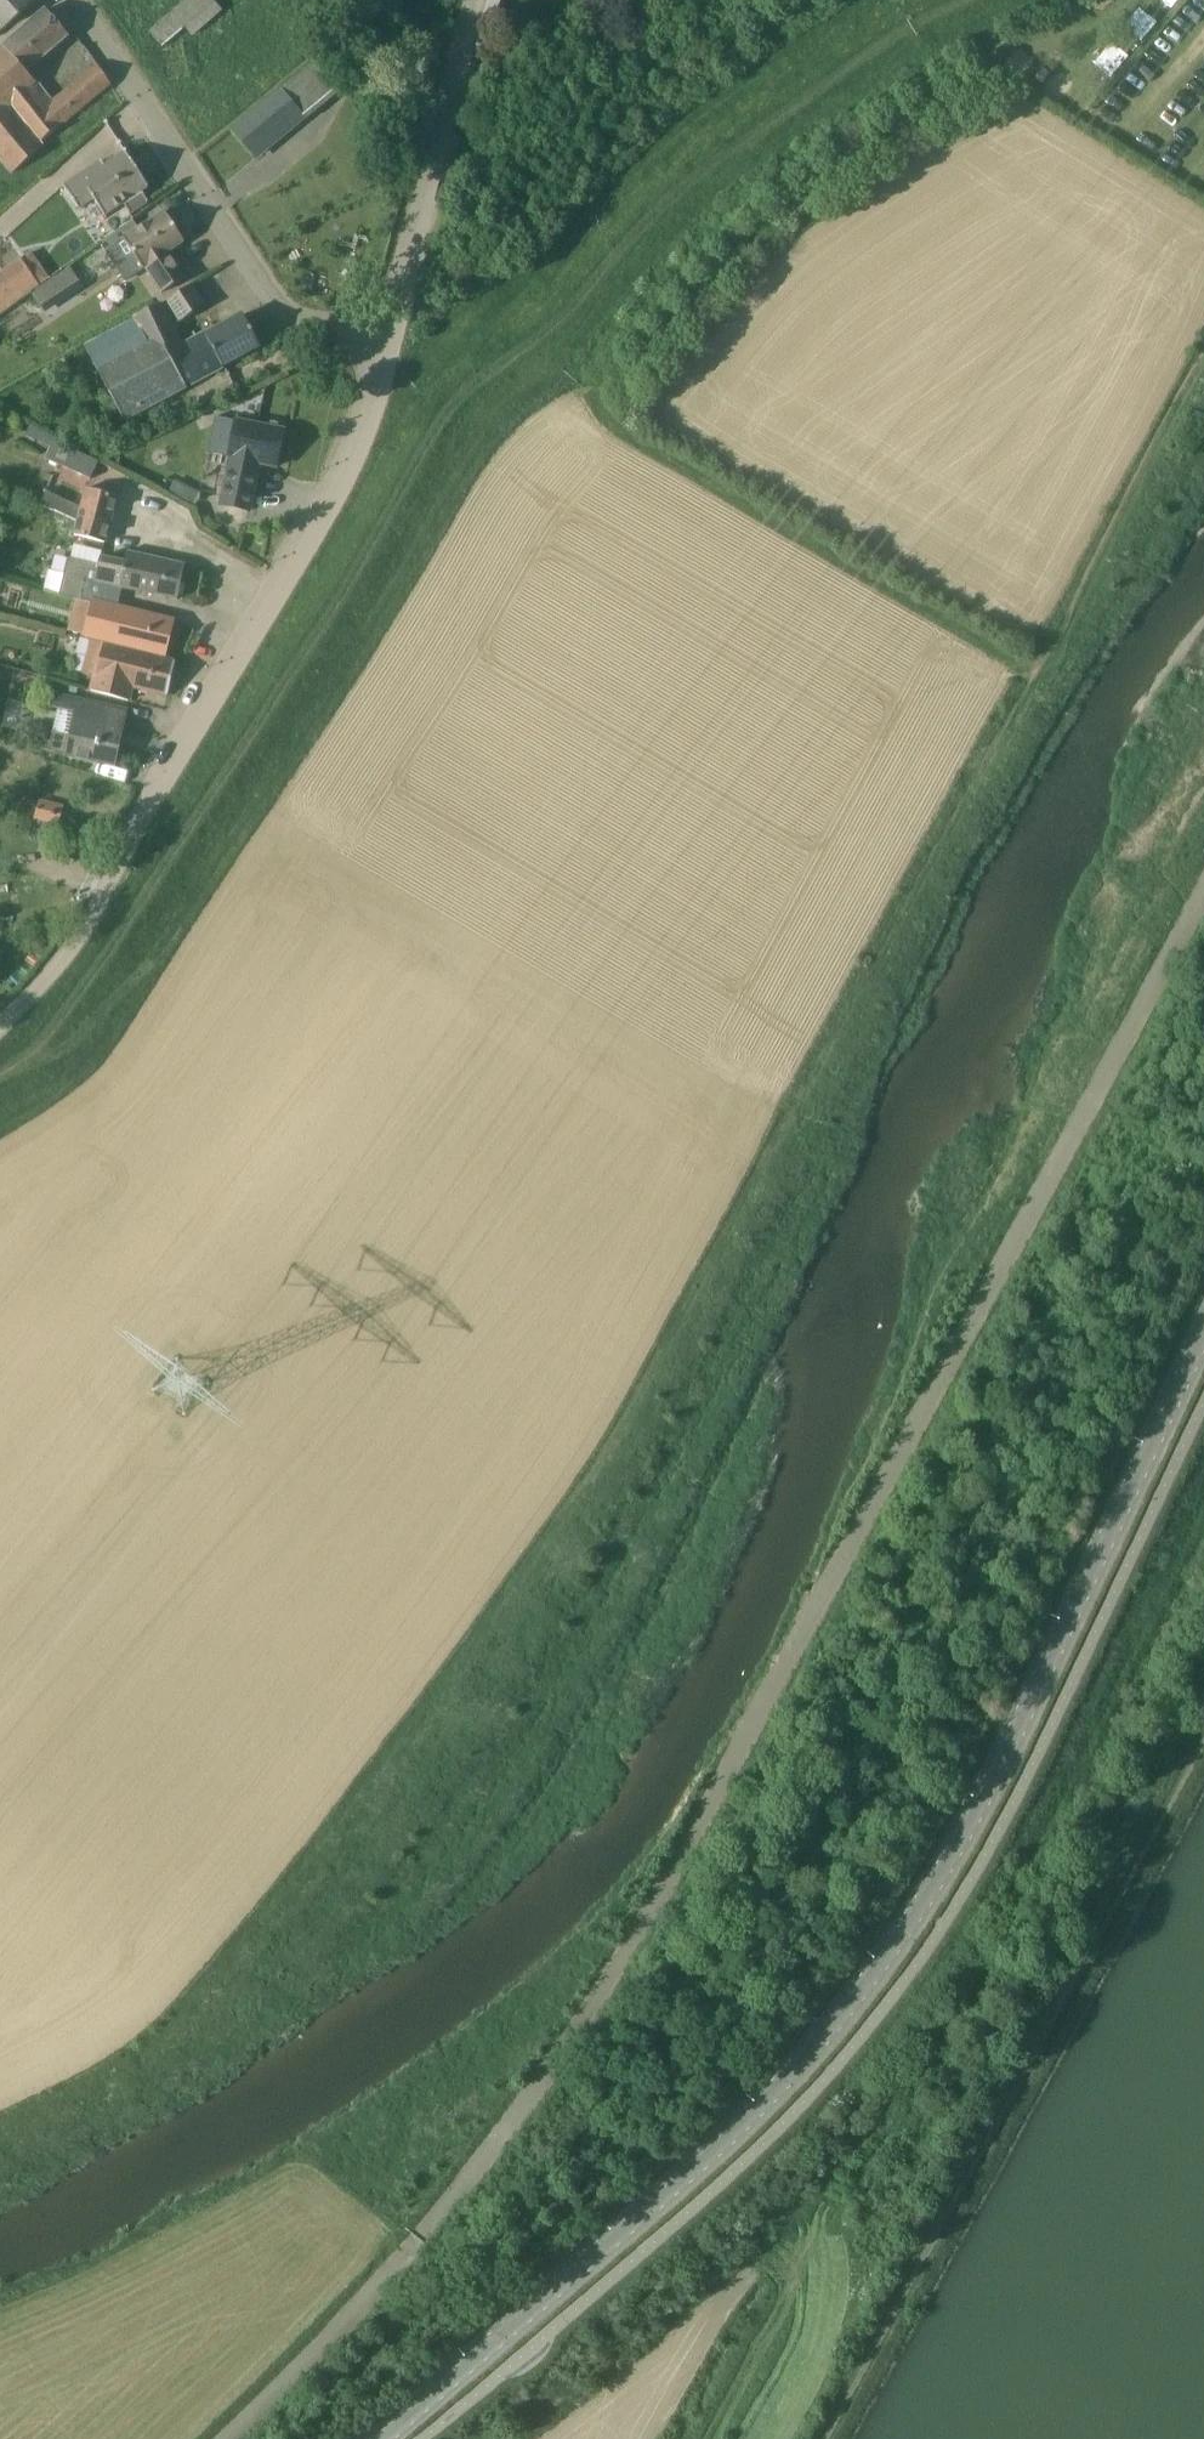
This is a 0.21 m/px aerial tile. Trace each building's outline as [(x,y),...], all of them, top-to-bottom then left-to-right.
[(32,4),(29,0),(0,0),(0,32),(32,4)] [(222,10),(215,0),(185,0),(144,28),(161,52),(222,10)] [(79,82),(48,108),(33,88),(39,82),(38,81),(36,83),(26,72),(68,37),(45,10),(0,49),(0,161),(11,174),(45,147),(44,145),(61,129),(59,126),(93,99),(111,84),(97,65),(79,82)] [(304,116),(281,89),(231,130),(254,158),(304,116)] [(149,201),(142,191),(149,187),(126,152),(91,175),(88,170),(64,186),(81,212),(96,202),(105,215),(123,203),(130,214),(149,201)] [(161,294),(166,290),(187,277),(176,261),(167,266),(161,257),(185,242),(165,211),(105,250),(126,281),(146,268),(161,294)] [(40,281),(25,261),(0,279),(0,311),(40,281)] [(85,287),(71,267),(32,294),(46,314),(85,287)] [(86,347),(123,419),(261,347),(243,315),(177,350),(170,336),(178,331),(175,325),(205,306),(192,285),(172,299),(86,347)] [(266,427),(236,421),(216,417),(208,453),(231,458),(221,506),(250,511),(259,463),(277,467),(284,431),(281,430),(281,426),(279,423),(275,422),(271,422),(268,424),(266,427)] [(46,461),(91,479),(99,461),(56,443),(59,437),(23,422),(19,432),(52,447),(46,461)] [(176,481),(171,491),(196,505),(201,495),(176,481)] [(78,536),(105,543),(117,497),(87,489),(82,507),(46,493),(41,506),(82,521),(78,536)] [(185,565),(127,552),(126,552),(124,561),(101,557),(99,565),(67,559),(64,574),(48,571),(44,589),(60,592),(59,595),(81,599),(82,595),(120,602),(122,588),(178,599),(185,565)] [(174,622),(150,616),(91,601),(83,635),(165,655),(174,622)] [(176,662),(152,656),(89,642),(81,673),(92,676),(88,691),(129,701),(133,687),(168,696),(176,662)] [(126,711),(103,705),(55,693),(51,710),(72,714),(68,735),(52,731),(50,739),(38,737),(36,749),(114,766),(119,744),(115,743),(117,730),(122,731),(122,730),(118,729),(122,711),(126,712),(126,711)]
